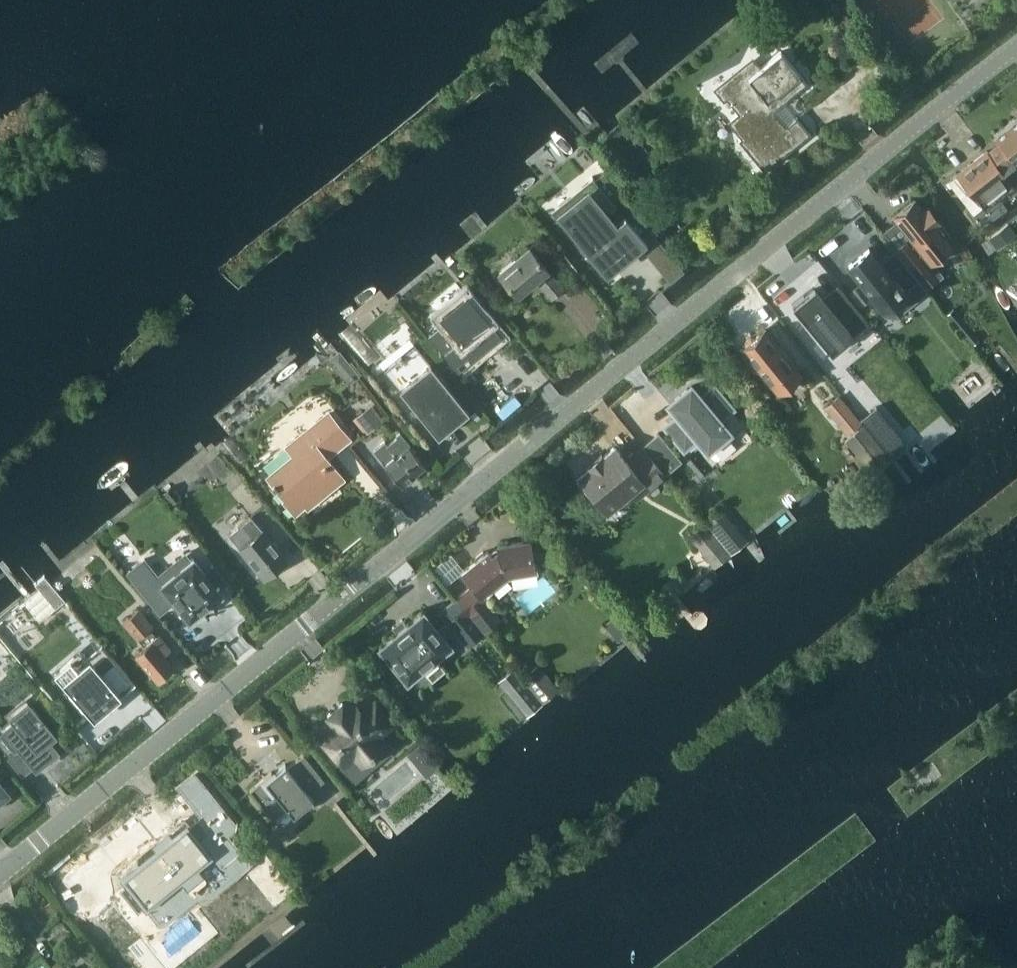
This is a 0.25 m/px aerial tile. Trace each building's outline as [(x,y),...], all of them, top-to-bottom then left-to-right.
[(752,61),(718,89),(740,115),(729,123),(741,138),(739,140),(764,171),(801,141),(811,133),(797,117),(788,124),(775,109),(807,83),(781,51),(759,69),(752,61)] [(1016,120),(993,138),(999,145),(987,153),(985,151),(957,173),(985,209),(1013,187),(1002,173),(1016,161),(1016,121),(1016,120)] [(625,215),(614,225),(604,213),(614,206),(615,206),(616,205),(614,203),(623,195),(604,172),(595,179),(592,176),(591,177),(597,184),(562,213),(566,217),(565,218),(573,227),(569,231),(577,242),(578,241),(593,260),(592,260),(605,276),(607,274),(604,272),(604,271),(612,264),(612,265),(619,259),(617,257),(622,253),(624,255),(629,252),(628,251),(632,248),(632,249),(644,239),(641,235),(650,228),(633,208),(625,215)] [(914,200),(893,217),(909,237),(894,249),(895,250),(925,288),(941,276),(931,263),(951,248),(948,244),(949,243),(945,238),(949,235),(928,208),(923,211),(914,200)] [(989,238),(997,248),(1016,233),(1016,232),(1009,222),(989,238)] [(551,299),(562,290),(546,270),(547,269),(529,247),(498,272),(516,295),(535,280),(551,299)] [(869,248),(848,264),(885,309),(904,294),(912,304),(928,291),(925,288),(895,250),(880,262),(869,248)] [(832,352),(868,321),(837,284),(823,297),(814,287),(792,305),(801,315),(832,352)] [(430,332),(429,333),(459,371),(461,369),(457,365),(468,356),(471,361),(473,359),(472,358),(498,337),(499,338),(501,337),(488,322),(489,321),(489,320),(486,322),(483,318),(485,316),(485,315),(483,317),(477,309),(465,293),(463,295),(464,296),(453,305),(442,314),(441,313),(439,314),(446,323),(432,334),(430,332)] [(861,296),(855,301),(860,308),(867,303),(861,296)] [(946,314),(971,346),(980,339),(954,308),(946,314)] [(763,330),(741,347),(778,394),(800,377),(789,362),(790,360),(779,346),(777,347),(763,330)] [(467,411),(414,345),(383,370),(436,436),(467,411)] [(666,426),(684,447),(696,437),(705,449),(708,446),(711,450),(727,437),(724,433),(727,431),(717,419),(730,409),(712,387),(699,398),(690,386),(687,389),(686,388),(671,401),(671,402),(668,404),(678,416),(666,426)] [(849,435),(863,423),(840,394),(826,406),(849,435)] [(352,419),(365,434),(383,419),(371,404),(352,419)] [(876,406),(860,419),(892,457),(908,444),(876,406)] [(326,456),(349,437),(328,412),(286,446),(294,455),(268,476),(288,501),(297,494),(307,506),(343,477),(326,456)] [(863,424),(844,439),(873,474),(891,459),(863,424)] [(384,441),(372,451),(381,462),(400,485),(405,481),(406,483),(414,477),(412,475),(424,465),(408,446),(410,444),(400,432),(394,436),(395,438),(387,444),(384,441)] [(658,432),(642,446),(665,474),(681,461),(658,433),(658,432)] [(590,469),(576,481),(602,512),(641,480),(648,488),(665,474),(642,446),(626,459),(615,446),(600,458),(599,456),(590,463),(592,465),(589,468),(590,469)] [(172,485),(163,492),(171,503),(180,496),(172,485)] [(706,523),(731,554),(749,539),(724,508),(706,523)] [(263,579),(287,559),(251,515),(229,534),(240,548),(238,550),(263,579)] [(706,523),(689,536),(714,568),(731,554),(706,523)] [(496,552),(491,556),(487,551),(461,573),(472,586),(456,599),(483,633),(501,618),(481,595),(506,574),(534,570),(529,541),(497,546),(497,551),(496,552)] [(127,572),(160,612),(176,600),(189,617),(201,608),(207,604),(210,601),(209,601),(221,592),(218,589),(227,581),(213,564),(204,571),(193,558),(163,582),(144,558),(127,572)] [(454,631),(467,646),(483,633),(456,599),(439,613),(448,623),(439,630),(422,611),(379,647),(407,681),(451,645),(445,638),(454,631)] [(170,648),(157,634),(156,636),(149,628),(151,627),(137,609),(122,622),(136,639),(137,638),(143,646),(134,654),(157,680),(161,676),(163,679),(171,672),(169,670),(173,666),(163,654),(170,648)] [(70,659),(54,673),(62,683),(93,719),(134,685),(114,662),(99,645),(85,656),(75,665),(70,659)] [(559,690),(537,663),(520,677),(541,704),(559,690)] [(520,677),(512,668),(498,680),(506,690),(500,695),(519,718),(525,714),(527,716),(541,704),(520,677)] [(0,734),(0,745),(7,753),(5,754),(23,776),(35,766),(36,767),(49,757),(57,750),(59,752),(65,747),(55,735),(56,734),(34,707),(29,701),(10,717),(15,722),(0,734)] [(342,704),(327,716),(332,722),(317,734),(345,766),(355,758),(361,766),(385,746),(378,738),(393,725),(375,704),(362,715),(353,704),(346,710),(342,704)] [(420,747),(410,756),(418,766),(428,758),(437,768),(420,747)] [(271,775),(248,793),(272,822),(286,811),(292,819),(313,802),(308,796),(325,784),(304,757),(287,770),(285,767),(273,777),(271,775)] [(149,854),(124,874),(138,893),(140,891),(156,911),(179,893),(173,885),(180,880),(182,883),(214,857),(184,820),(171,831),(173,834),(157,847),(152,841),(144,848),(149,854)]
